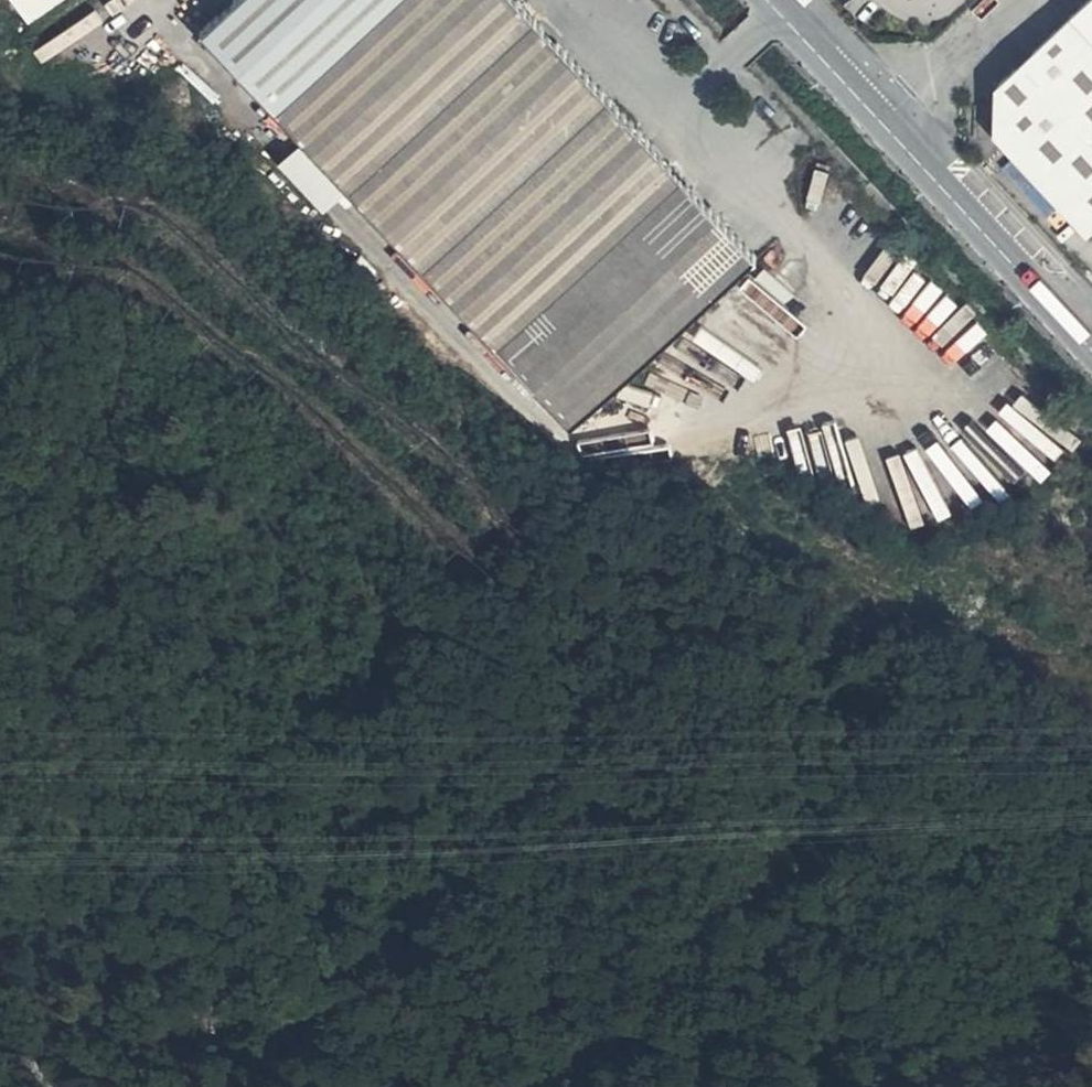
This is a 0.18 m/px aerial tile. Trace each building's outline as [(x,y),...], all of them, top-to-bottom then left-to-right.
[(59,0),(16,0),(31,20),(59,0)] [(756,261),(514,0),(240,0),(202,35),(569,432),(756,261)] [(998,90),(997,139),(1091,237),(1091,2),(998,90)]
